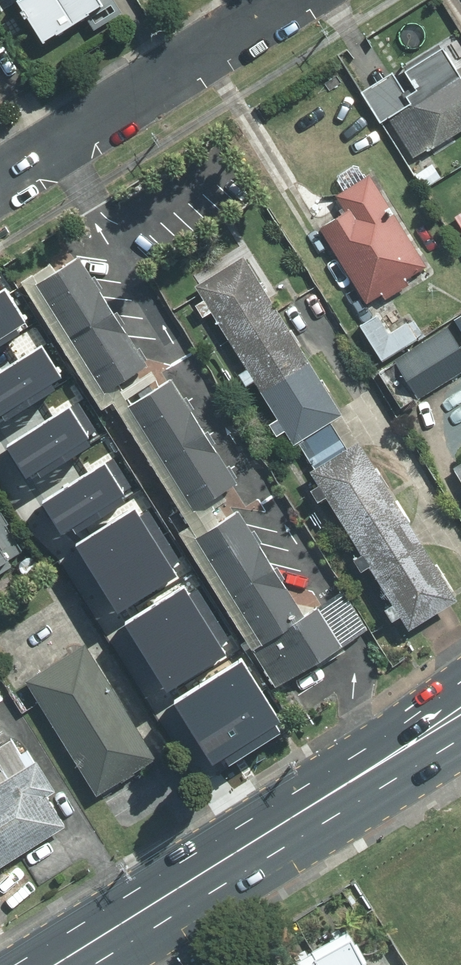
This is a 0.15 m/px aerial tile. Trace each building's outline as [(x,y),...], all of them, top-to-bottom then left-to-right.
[(51,36),(106,0),(29,0),(51,36)] [(393,113),(417,153),(460,127),(460,65),(459,66),(443,40),(364,89),(383,119),(393,113)] [(373,171),(339,193),(349,208),(323,225),(371,300),(431,262),(373,171)] [(323,390),(226,232),(176,262),(274,420),(323,390)] [(308,607),(245,503),(224,516),(218,506),(231,499),(223,487),(243,475),(180,371),(136,397),(123,377),(151,360),(84,250),(57,266),(53,260),(25,277),(103,405),(117,397),(195,523),(186,528),(280,681),(317,659),(322,666),(350,649),(346,643),(373,626),(347,584),(308,607)] [(24,324),(4,292),(0,295),(0,347),(19,335),(16,329),(24,324)] [(361,324),(385,358),(421,335),(410,319),(392,331),(379,312),(361,324)] [(398,358),(424,397),(460,372),(460,338),(451,323),(398,358)] [(1,416),(4,421),(55,389),(52,385),(62,378),(42,347),(0,373),(0,417),(1,416)] [(40,478),(92,446),(69,410),(6,449),(26,480),(37,473),(40,478)] [(437,575),(341,419),(293,449),(389,604),(437,575)] [(72,527),(76,534),(125,503),(121,498),(124,496),(104,466),(42,505),(61,534),(72,527)] [(31,546),(0,496),(0,565),(31,546)] [(76,547),(118,614),(177,577),(135,510),(76,547)] [(125,627),(167,693),(226,656),(184,589),(125,627)] [(88,641),(29,679),(100,789),(159,751),(88,641)] [(276,725),(279,723),(241,663),(174,705),(212,766),(224,758),(229,766),(281,733),(276,725)] [(0,781),(0,866),(69,821),(51,792),(60,786),(41,755),(0,781)] [(304,964),(379,964),(358,932),(304,964)]
